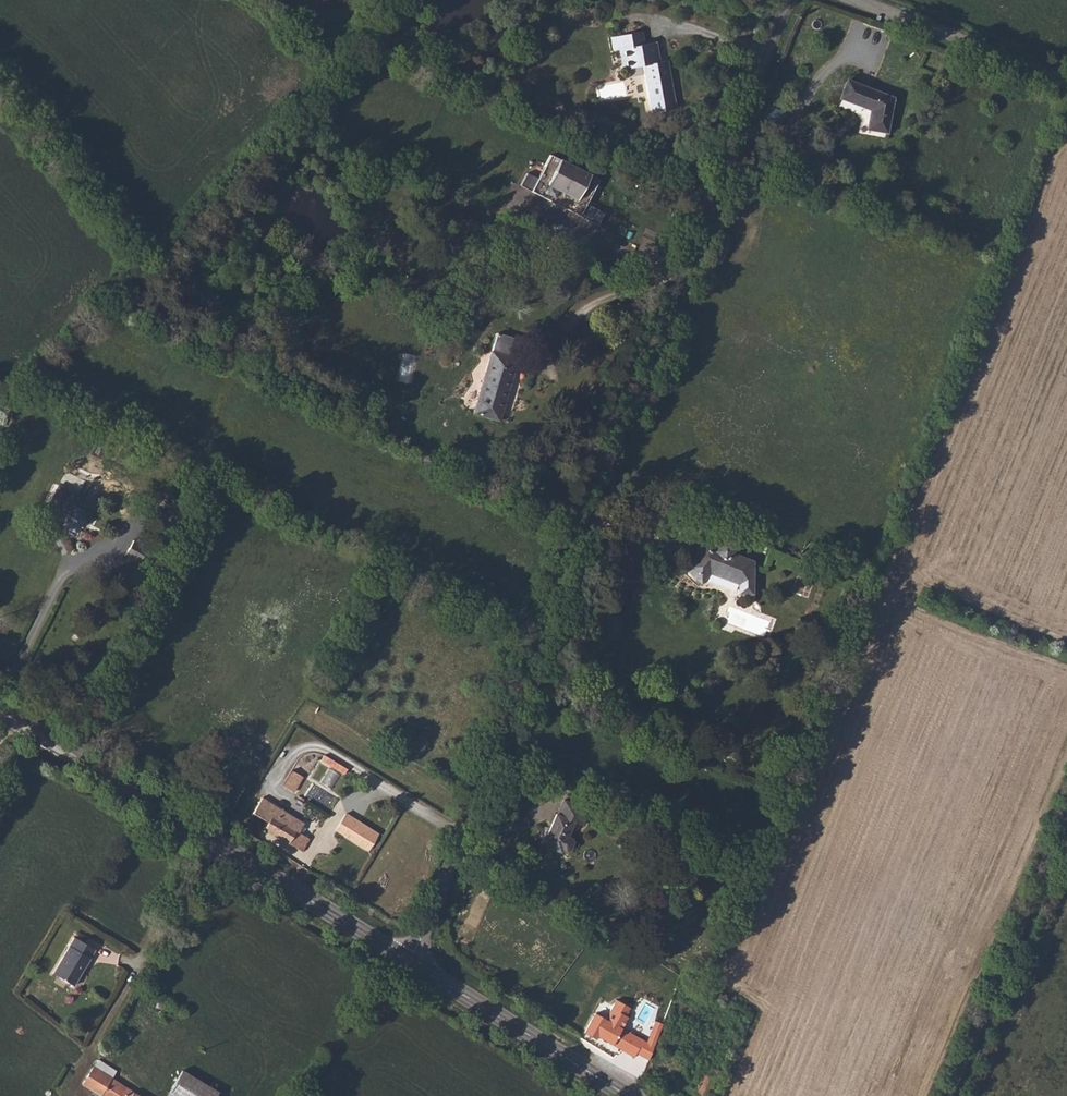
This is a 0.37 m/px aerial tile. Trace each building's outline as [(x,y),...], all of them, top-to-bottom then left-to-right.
[(616,34),(621,67),(631,66),(639,115),(679,109),(671,59),(665,60),(662,41),(649,43),(646,29),(616,34)] [(840,97),(871,110),(868,129),(886,133),(893,96),(847,78),(840,97)] [(780,124),(786,111),(769,104),(764,117),(780,124)] [(587,205),(598,182),(548,159),(538,181),(532,193),(581,217),(587,205)] [(538,181),(527,175),(521,188),(532,193),(538,181)] [(587,205),(581,217),(599,226),(605,213),(587,205)] [(916,221),(930,226),(933,219),(919,213),(916,221)] [(930,226),(940,231),(943,223),(933,219),(930,226)] [(519,439),(533,376),(507,370),(493,433),(519,439)] [(80,501),(56,491),(46,514),(59,519),(60,516),(72,522),(80,501)] [(85,527),(94,508),(80,501),(72,522),(85,527)] [(684,566),(694,576),(700,569),(711,573),(739,583),(739,593),(753,593),(753,563),(731,554),(730,553),(733,549),(724,541),(718,547),(712,544),(707,550),(702,546),(684,566)] [(694,576),(702,583),(711,573),(700,569),(694,576)] [(268,770),(268,771),(278,752),(271,749),(262,767),(268,770)] [(321,761),(331,767),(323,782),(334,788),(346,766),(325,755),(321,761)] [(254,800),(263,783),(267,785),(274,773),(268,771),(268,770),(252,799),(254,800)] [(282,793),(287,782),(279,777),(274,773),(267,785),(282,793)] [(545,844),(561,851),(575,821),(583,825),(589,810),(565,799),(558,814),(556,813),(548,830),(551,831),(545,844)] [(276,811),(259,801),(255,809),(272,819),(276,811)] [(264,826),(261,831),(299,853),(308,840),(293,831),(298,822),(276,811),(272,819),(255,809),(250,817),(264,826)] [(344,830),(348,822),(336,815),(331,823),(344,830)] [(359,848),(363,840),(350,833),(344,830),(331,823),(327,831),(359,848)] [(545,844),(551,831),(548,830),(546,829),(541,842),(545,844)] [(56,970),(75,982),(97,949),(78,936),(56,970)] [(629,994),(637,999),(642,990),(635,985),(629,994)] [(584,1032),(595,1038),(597,1036),(635,1057),(644,1040),(622,1028),(630,1014),(628,1012),(631,1006),(620,1000),(618,1003),(615,1001),(606,1018),(595,1012),(584,1032)] [(110,1095),(147,1095),(113,1073),(116,1068),(99,1056),(84,1079),(110,1095)] [(168,1090),(177,1095),(214,1095),(218,1090),(184,1068),(168,1090)]
